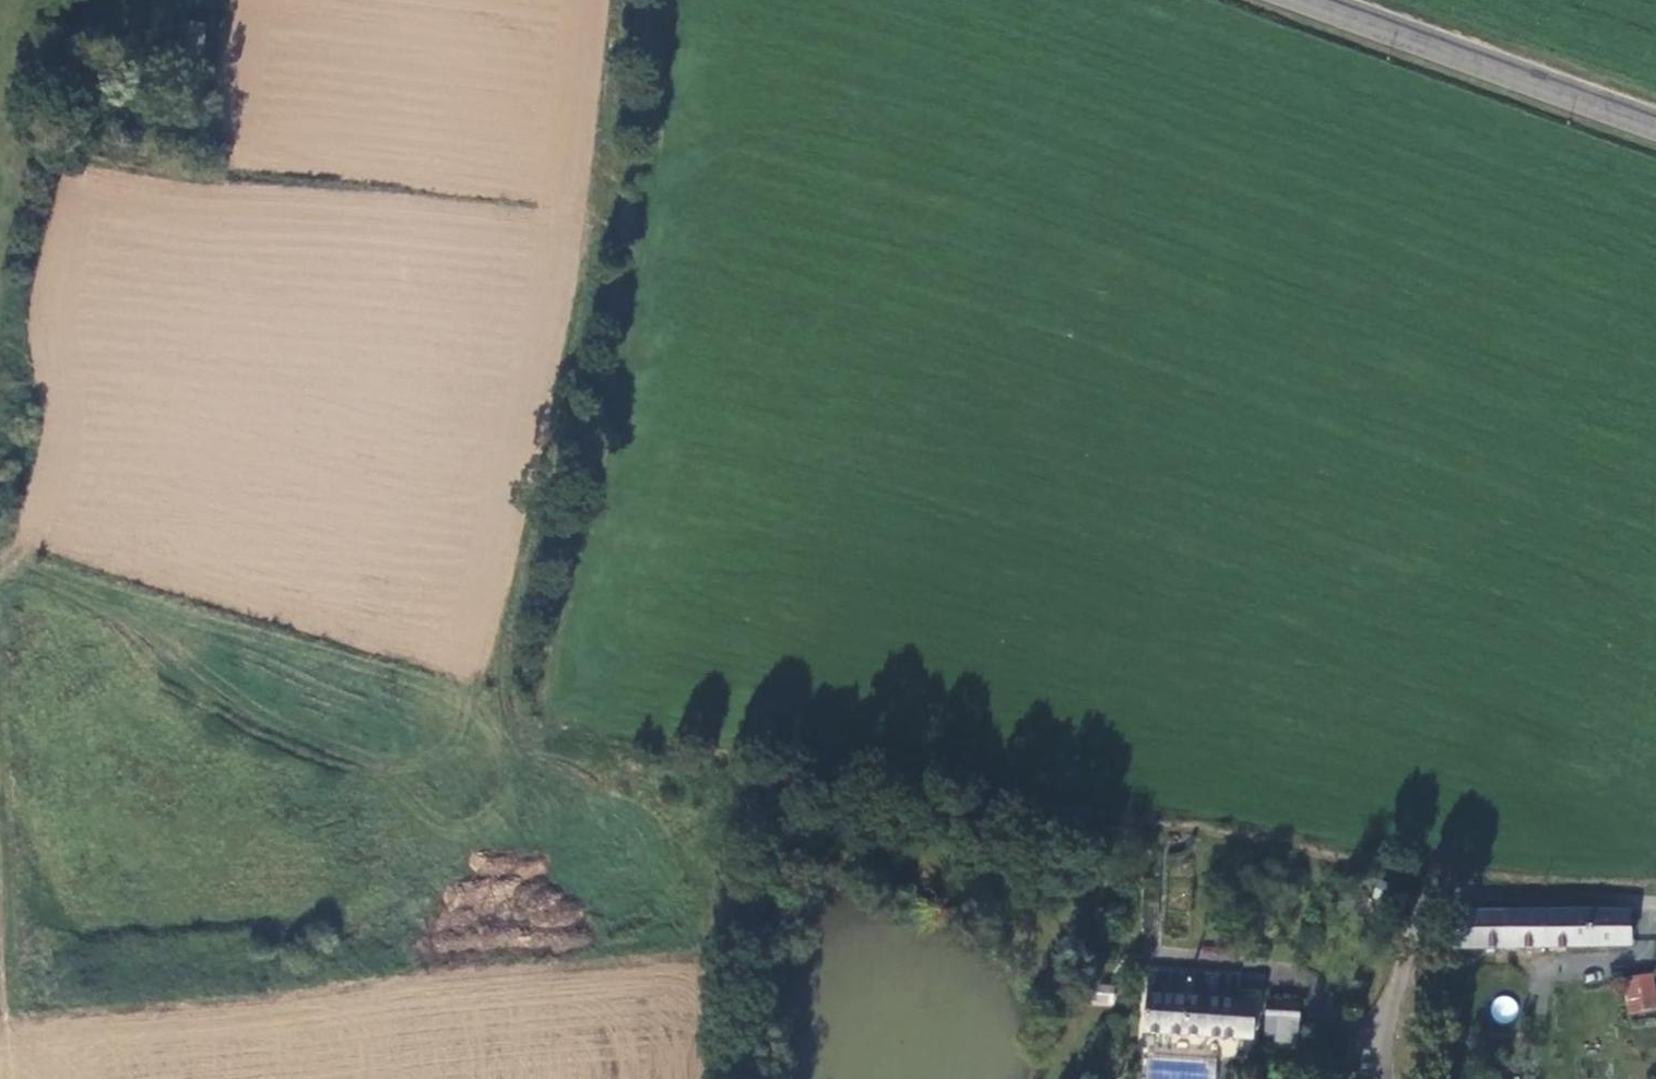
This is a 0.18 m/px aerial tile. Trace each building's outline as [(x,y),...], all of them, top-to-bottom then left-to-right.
[(187,24),(183,65),(202,67),(206,25),(187,24)] [(1635,952),(1634,927),(1628,927),(1457,930),(1453,929),(1453,967),(1602,967),(1602,953),(1635,952)] [(1626,1015),(1655,1010),(1655,991),(1653,972),(1619,978),(1626,1015)] [(1157,992),(1152,1054),(1259,1064),(1264,1019),(1239,1017),(1241,1000),(1157,992)] [(1488,1011),(1504,1025),(1519,1007),(1503,994),(1488,1011)] [(1290,1024),(1286,1067),(1306,1069),(1310,1026),(1290,1024)]
